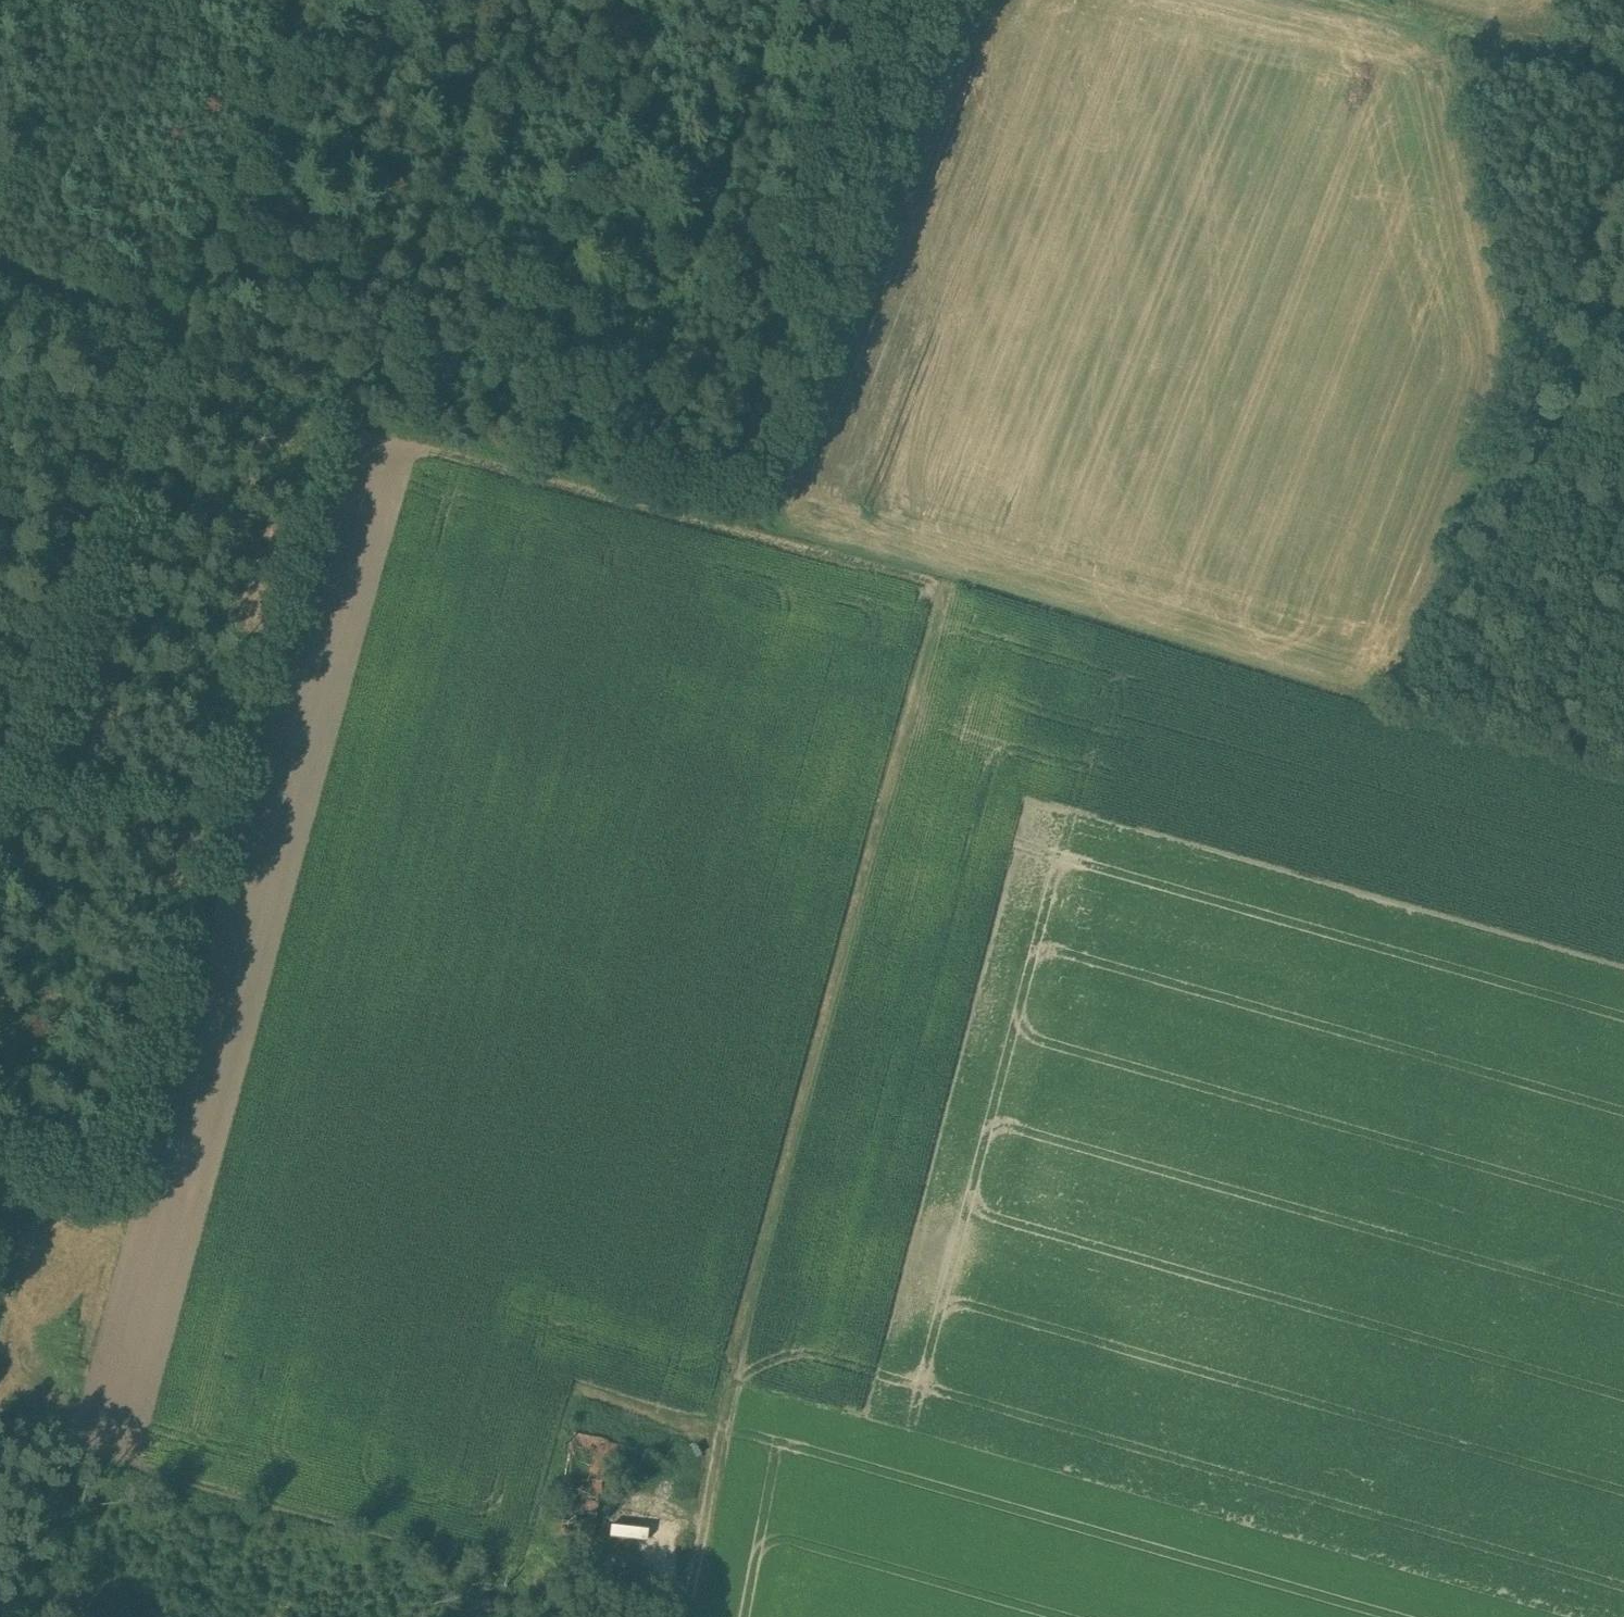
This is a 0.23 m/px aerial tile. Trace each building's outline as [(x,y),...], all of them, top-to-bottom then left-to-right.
[(619,1445),(567,1434),(549,1533),(591,1540),(593,1532),(602,1480),(613,1482),(619,1445)]
